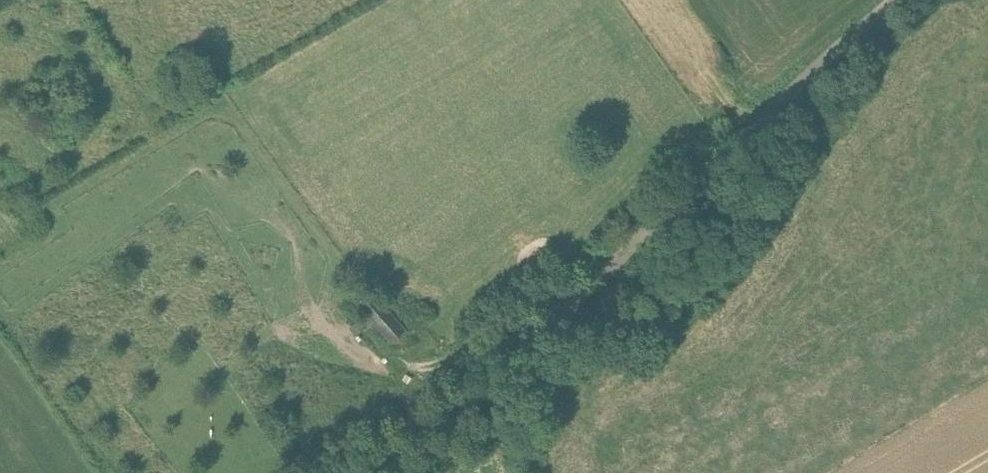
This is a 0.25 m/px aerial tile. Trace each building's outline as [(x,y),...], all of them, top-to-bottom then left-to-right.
[(370,291),(359,302),(369,311),(355,326),(361,332),(372,320),(395,341),(409,325),(370,291)]
